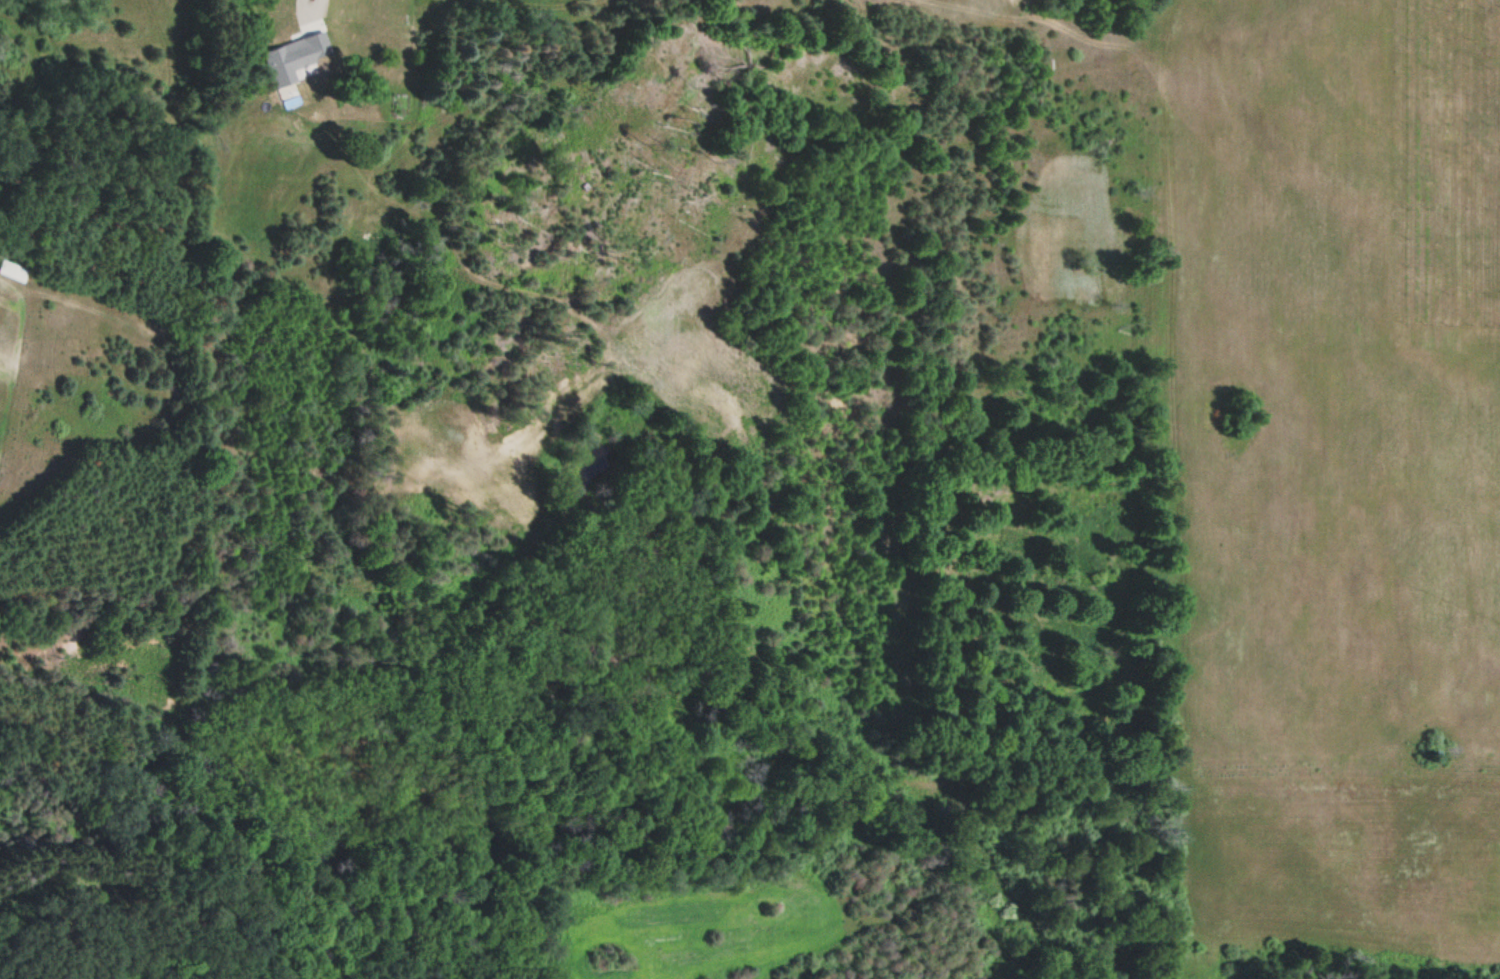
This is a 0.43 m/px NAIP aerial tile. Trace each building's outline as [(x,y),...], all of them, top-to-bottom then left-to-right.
[(275,87),(298,79),(284,43),(262,52),(275,87)]
